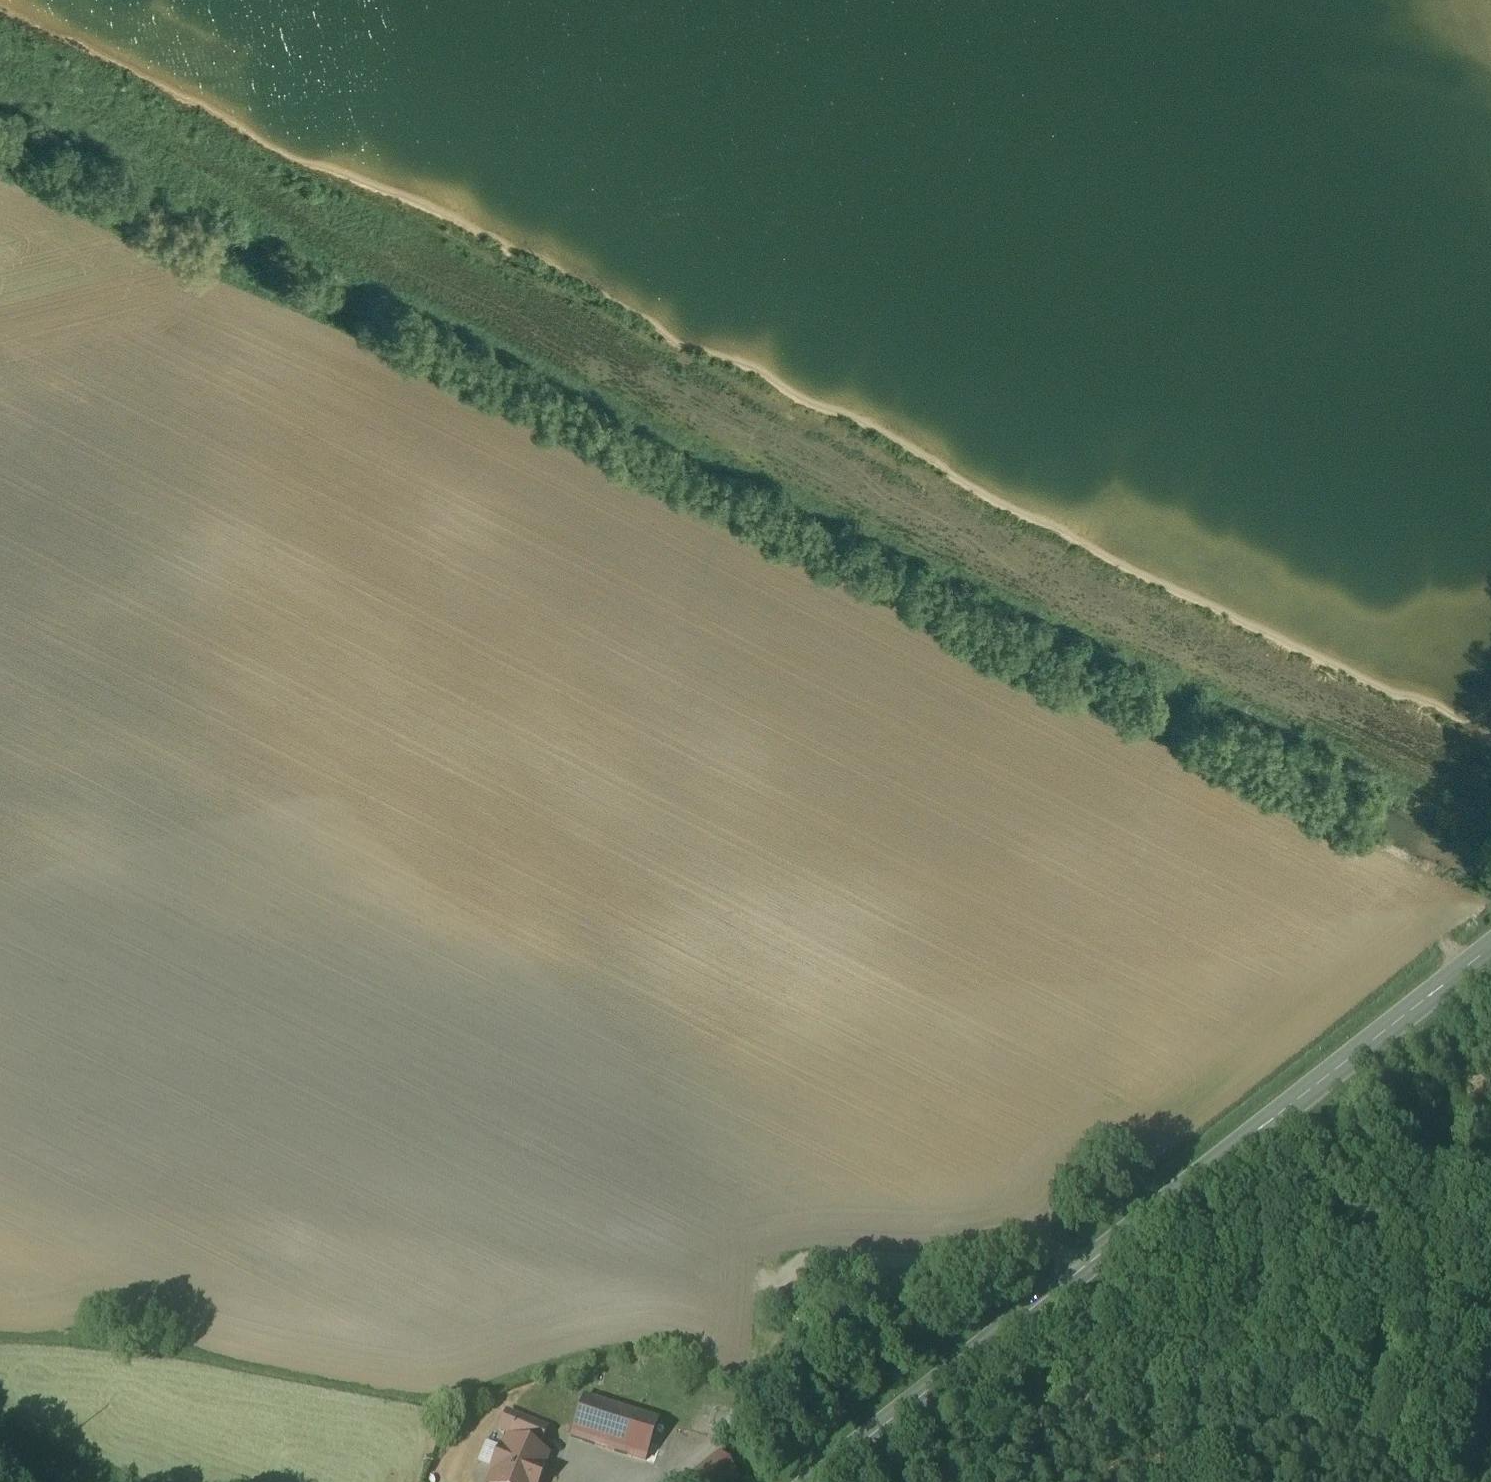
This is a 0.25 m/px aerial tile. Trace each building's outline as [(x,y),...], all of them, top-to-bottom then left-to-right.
[(658,1421),(583,1397),(570,1436),(646,1460),(658,1421)] [(545,1430),(506,1414),(499,1430),(536,1445),(538,1446),(545,1430)] [(511,1435),(508,1440),(507,1440),(503,1451),(500,1450),(491,1470),(495,1471),(490,1481),(538,1481),(543,1470),(540,1469),(546,1456),(534,1451),(536,1445),(511,1435)] [(700,1481),(734,1481),(739,1478),(726,1462),(700,1481)]
